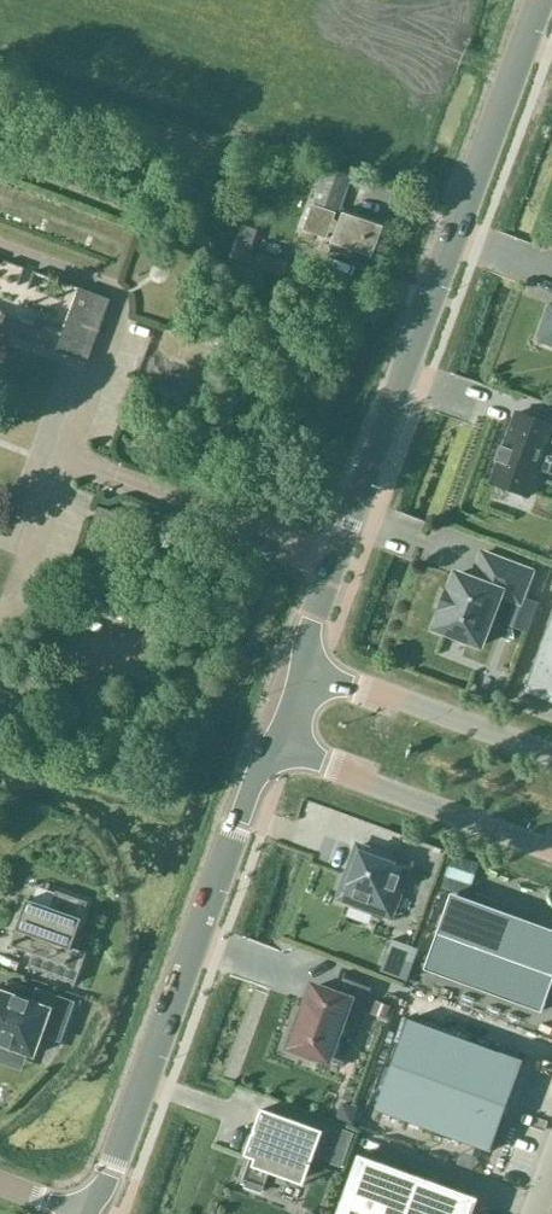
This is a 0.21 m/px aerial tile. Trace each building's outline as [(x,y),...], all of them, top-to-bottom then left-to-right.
[(325,168),(313,202),(336,211),(348,177),(325,168)] [(336,234),(331,247),(369,261),(383,223),(344,209),(340,223),(333,220),(335,213),(312,205),(304,230),(326,238),(329,231),(336,234)] [(87,363),(110,299),(79,288),(55,351),(87,363)] [(540,340),(551,344),(551,307),(540,340)] [(508,427),(511,428),(503,448),(501,447),(496,461),(498,462),(490,483),(528,497),(551,432),(551,426),(516,413),(511,427),(509,426),(508,427)] [(446,592),(439,610),(442,611),(435,629),(480,646),(499,595),(520,602),(531,572),(482,553),(471,581),(455,574),(448,593),(446,592)] [(527,688),(551,698),(551,619),(527,688)] [(357,846),(338,898),(390,917),(409,865),(357,846)] [(33,953),(28,967),(75,983),(86,953),(71,947),(87,902),(56,890),(49,908),(27,899),(11,945),(33,953)] [(542,1012),(551,982),(551,934),(450,897),(424,969),(542,1012)] [(392,939),(380,971),(405,980),(416,948),(392,939)] [(346,972),(345,971),(336,994),(313,986),(301,1017),(296,1015),(297,1012),(296,1012),(281,1049),(311,1060),(312,1059),(309,1058),(311,1053),(327,1059),(340,1023),(356,1029),(371,988),(344,977),(346,972)] [(32,1056),(40,1034),(59,1040),(73,1003),(38,991),(33,1004),(0,993),(0,1044),(32,1056)] [(407,1019),(374,1110),(489,1152),(523,1060),(494,1050),(494,1051),(407,1019)] [(320,1131),(259,1107),(241,1154),(247,1156),(238,1182),(259,1190),(269,1164),(303,1177),(320,1131)] [(357,1154),(336,1213),(467,1213),(474,1197),(357,1154)]
